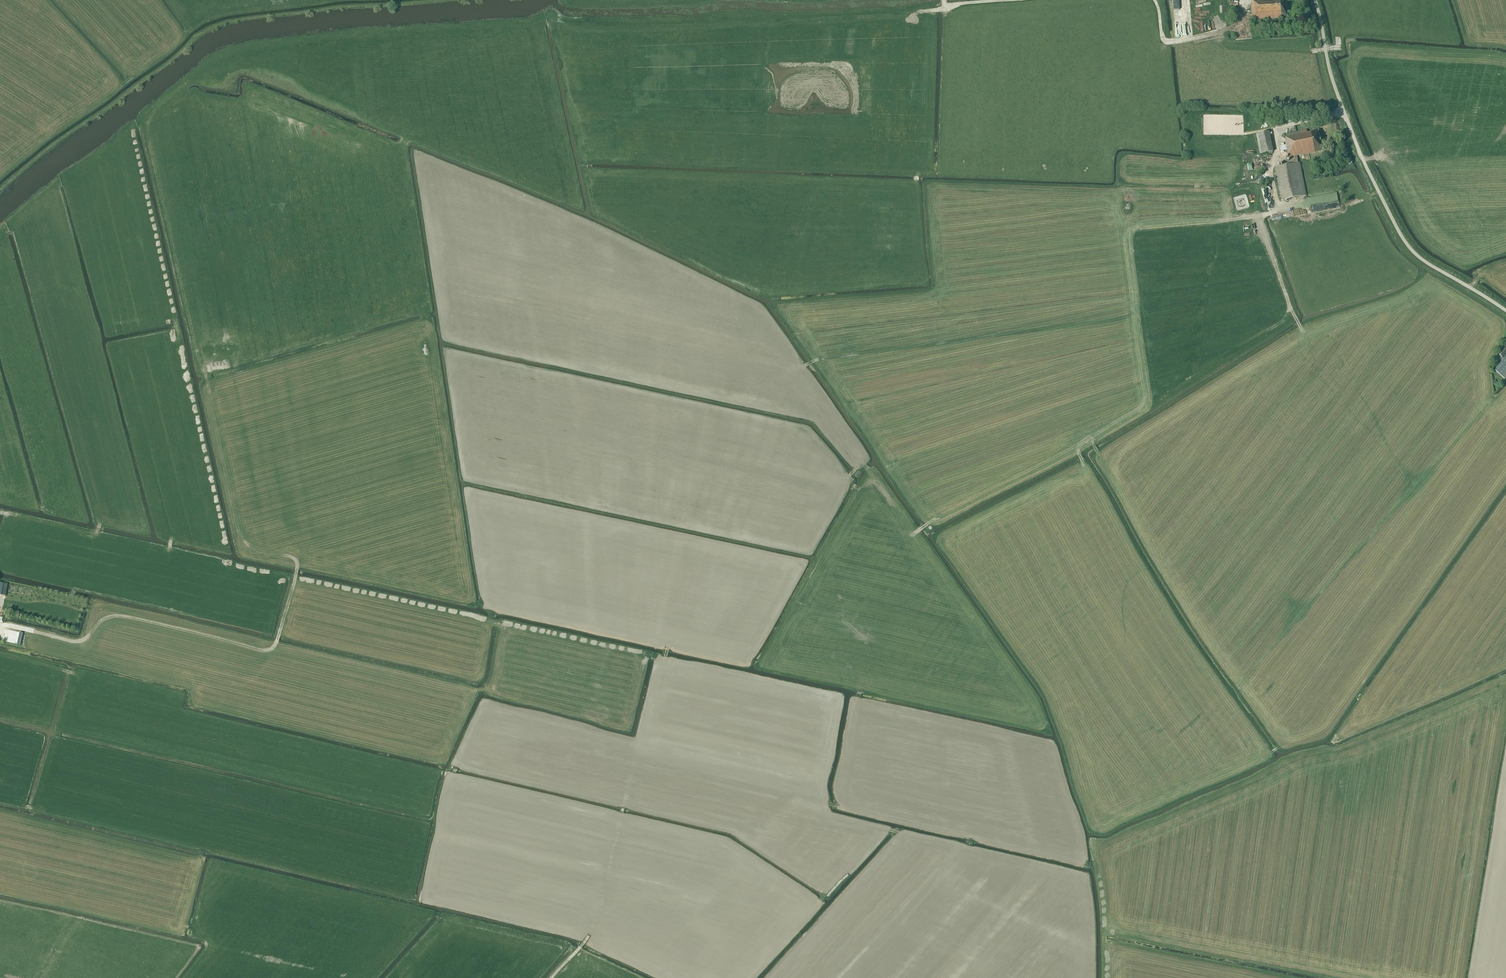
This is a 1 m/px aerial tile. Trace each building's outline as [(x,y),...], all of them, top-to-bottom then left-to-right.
[(1288,18),(1287,0),(1251,0),(1252,20),(1288,18)] [(1297,156),(1323,151),(1318,130),(1313,131),(1307,133),(1307,130),(1285,134),(1287,142),(1285,142),(1287,150),(1285,150),(1286,153),(1288,153),(1289,158),(1290,165),(1274,168),(1281,200),(1305,195),(1299,163),(1298,163),(1297,156)] [(1267,152),(1272,151),(1273,151),(1269,131),(1256,134),(1260,154),(1267,152)] [(1340,205),(1337,191),(1327,193),(1329,201),(1324,202),(1326,208),(1340,205)] [(1246,193),(1234,196),(1238,209),(1250,205),(1246,193)] [(1501,376),(1505,371),(1505,348),(1505,347),(1498,354),(1501,356),(1499,358),(1502,361),(1495,370),(1501,376)]
